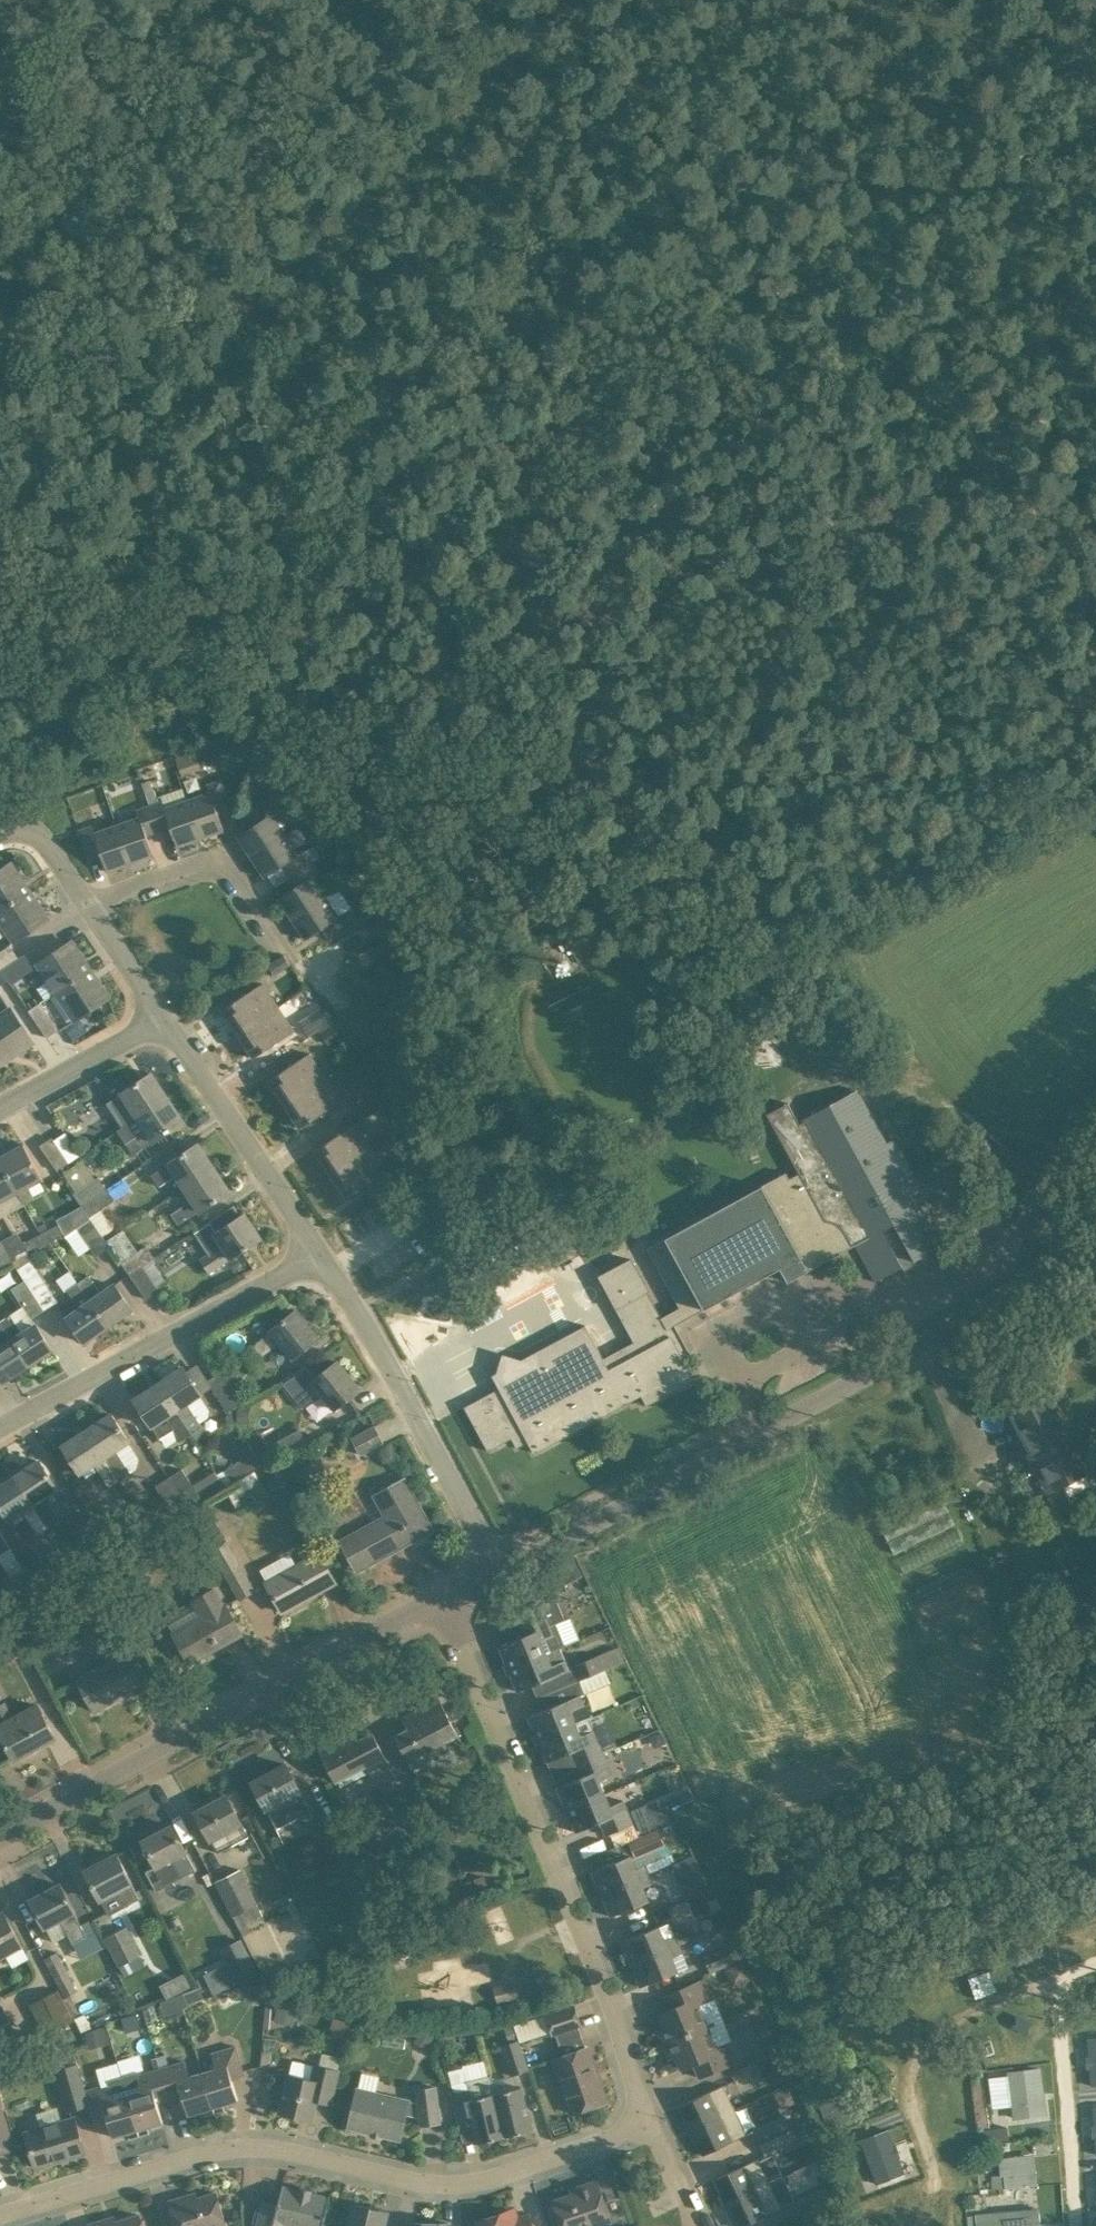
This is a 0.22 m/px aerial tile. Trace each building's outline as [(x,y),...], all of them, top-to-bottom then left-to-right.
[(182,774),(192,771),(186,754),(176,757),(182,774)] [(146,791),(155,788),(151,779),(143,782),(146,791)] [(188,798),(201,837),(224,829),(218,810),(231,805),(222,779),(208,784),(210,790),(188,798)] [(146,791),(150,803),(159,828),(170,824),(178,845),(201,837),(188,798),(166,806),(164,799),(159,801),(155,788),(146,791)] [(238,835),(252,855),(286,834),(272,813),(277,809),(271,799),(248,814),(254,824),(238,835)] [(159,828),(150,803),(137,807),(140,815),(119,823),(128,851),(131,862),(154,854),(147,833),(159,828)] [(131,862),(128,851),(119,823),(97,831),(95,824),(79,830),(88,855),(101,850),(108,870),(131,862)] [(289,876),(312,863),(311,861),(305,851),(299,855),(286,834),(252,855),(266,876),(282,865),(289,876)] [(311,861),(320,855),(314,845),(305,851),(311,861)] [(0,870),(0,910),(31,890),(12,862),(0,870)] [(295,886),(279,897),(293,918),(327,896),(315,878),(320,874),(312,863),(289,876),(295,886)] [(15,941),(49,918),(31,890),(0,910),(0,920),(15,941)] [(306,938),(316,932),(322,928),(329,940),(353,924),(346,913),(340,916),(327,896),(293,918),(306,938)] [(391,905),(366,920),(375,934),(399,919),(391,905)] [(38,962),(57,991),(91,968),(72,940),(38,962)] [(1,970),(20,957),(11,943),(0,951),(0,970),(1,970)] [(7,979),(7,978),(12,984),(35,968),(25,953),(20,957),(1,970),(7,979)] [(283,953),(272,961),(268,964),(275,974),(291,964),(283,953)] [(76,1019),(110,996),(91,968),(57,991),(76,1019)] [(222,1009),(238,1033),(280,1005),(264,981),(222,1009)] [(30,1009),(35,1018),(48,1036),(59,1028),(41,1001),(30,1009)] [(280,1005),(238,1033),(254,1057),(295,1027),(280,1005)] [(12,1008),(0,1016),(0,1052),(5,1060),(34,1041),(12,1008)] [(309,1037),(332,1022),(324,1011),(302,1026),(309,1037)] [(333,1023),(320,1031),(329,1044),(341,1036),(333,1023)] [(269,1079),(285,1103),(328,1075),(311,1051),(269,1079)] [(349,1075),(342,1065),(334,1070),(341,1080),(349,1075)] [(107,1102),(123,1127),(139,1116),(169,1097),(152,1072),(107,1102)] [(328,1075),(285,1103),(301,1127),(344,1098),(328,1075)] [(769,1112),(767,1112),(800,1173),(789,1179),(785,1172),(646,1247),(680,1306),(669,1312),(675,1325),(678,1324),(780,1267),(788,1281),(805,1271),(856,1243),(876,1281),(943,1245),(897,1160),(904,1156),(894,1138),(887,1142),(858,1088),(803,1118),(804,1120),(800,1123),(789,1101),(769,1112)] [(364,1117),(385,1103),(377,1092),(357,1106),(364,1117)] [(147,1128),(126,1142),(134,1153),(184,1120),(184,1118),(183,1119),(169,1097),(139,1116),(147,1128)] [(375,1144),(359,1120),(315,1149),(331,1173),(375,1144)] [(55,1138),(72,1159),(82,1150),(64,1130),(55,1138)] [(40,1144),(53,1163),(58,1170),(70,1162),(52,1136),(40,1144)] [(178,1175),(185,1187),(215,1167),(199,1142),(169,1162),(152,1173),(161,1186),(178,1175)] [(28,1184),(40,1177),(25,1143),(0,1156),(0,1157),(17,1189),(24,1203),(35,1197),(28,1184)] [(391,1168),(375,1144),(331,1173),(347,1197),(391,1168)] [(17,1189),(0,1157),(0,1198),(17,1189)] [(408,1165),(411,1170),(414,1174),(423,1167),(421,1164),(416,1157),(407,1164),(408,1165)] [(193,1198),(171,1213),(179,1224),(231,1190),(230,1189),(215,1167),(185,1187),(193,1198)] [(74,1192),(81,1203),(107,1186),(99,1175),(95,1178),(78,1190),(74,1192)] [(107,1186),(115,1198),(130,1189),(121,1177),(107,1186)] [(115,1198),(107,1186),(81,1203),(90,1216),(115,1198)] [(246,1212),(241,1215),(234,1205),(195,1231),(209,1252),(201,1258),(209,1271),(232,1256),(232,1257),(262,1237),(261,1235),(261,1236),(246,1214),(247,1213),(246,1212)] [(34,1222),(40,1232),(49,1227),(43,1216),(34,1222)] [(91,1218),(77,1228),(97,1255),(111,1245),(107,1239),(91,1218)] [(40,1232),(46,1243),(65,1233),(59,1222),(49,1227),(40,1232)] [(29,1249),(19,1229),(0,1239),(0,1263),(29,1249)] [(121,1256),(135,1249),(125,1229),(111,1236),(121,1256)] [(40,1232),(25,1241),(31,1252),(46,1243),(40,1232)] [(146,1244),(138,1250),(122,1260),(131,1273),(143,1265),(155,1257),(146,1244)] [(24,1280),(45,1310),(59,1301),(29,1253),(13,1260),(25,1279),(24,1280)] [(675,1325),(669,1312),(659,1317),(645,1291),(647,1290),(630,1259),(600,1275),(636,1341),(605,1358),(586,1324),(522,1358),(523,1359),(515,1362),(507,1360),(505,1368),(498,1372),(497,1371),(493,1374),(500,1387),(465,1406),(489,1450),(513,1436),(518,1446),(528,1440),(535,1451),(536,1451),(535,1449),(564,1434),(565,1435),(566,1434),(566,1433),(595,1417),(596,1419),(597,1418),(596,1417),(626,1401),(627,1402),(628,1401),(627,1400),(642,1392),(648,1403),(649,1402),(649,1401),(662,1394),(663,1395),(664,1395),(663,1393),(693,1378),(693,1379),(695,1378),(685,1360),(692,1356),(675,1325)] [(149,1275),(143,1265),(131,1273),(135,1279),(147,1298),(159,1290),(149,1275)] [(79,1283),(109,1325),(133,1308),(116,1285),(103,1294),(91,1275),(79,1283)] [(45,1310),(24,1280),(12,1288),(31,1318),(45,1310)] [(85,1341),(109,1325),(79,1283),(70,1290),(75,1297),(61,1307),(85,1341)] [(253,1345),(261,1355),(281,1339),(294,1355),(319,1337),(297,1309),(272,1329),(273,1329),(253,1345)] [(12,1315),(0,1323),(28,1365),(53,1349),(37,1323),(23,1332),(12,1315)] [(4,1380),(28,1365),(0,1323),(0,1322),(0,1374),(4,1380)] [(338,1360),(294,1396),(302,1406),(322,1390),(335,1406),(360,1388),(338,1360)] [(185,1366),(159,1383),(190,1432),(200,1426),(186,1404),(202,1394),(185,1366)] [(244,1401),(235,1389),(223,1370),(209,1379),(229,1410),(244,1401)] [(159,1383),(135,1398),(158,1438),(174,1428),(180,1438),(190,1432),(159,1383)] [(1015,1411),(1055,1489),(1086,1474),(1047,1395),(1015,1411)] [(250,1422),(249,1408),(234,1408),(235,1422),(250,1422)] [(113,1413),(88,1429),(119,1478),(128,1472),(115,1450),(129,1441),(113,1413)] [(359,1454),(365,1451),(384,1440),(375,1425),(351,1438),(359,1454)] [(300,1427),(269,1445),(276,1458),(307,1440),(300,1427)] [(88,1429),(63,1445),(79,1472),(95,1462),(108,1485),(119,1478),(88,1429)] [(226,1468),(232,1480),(261,1465),(250,1443),(238,1450),(243,1459),(226,1468)] [(314,1465),(309,1457),(295,1464),(299,1473),(314,1465)] [(41,1460),(16,1476),(46,1524),(58,1517),(44,1494),(58,1485),(41,1460)] [(201,1497),(201,1496),(225,1482),(219,1472),(216,1467),(193,1481),(185,1466),(168,1476),(186,1505),(187,1504),(187,1505),(201,1497)] [(226,1468),(219,1472),(225,1482),(226,1484),(232,1480),(226,1468)] [(276,1470),(274,1485),(287,1487),(289,1472),(276,1470)] [(46,1524),(16,1476),(0,1486),(0,1505),(8,1517),(21,1509),(35,1531),(46,1524)] [(186,1505),(168,1476),(156,1483),(173,1512),(186,1505)] [(387,1513),(339,1539),(356,1570),(432,1528),(404,1476),(375,1492),(387,1513)] [(255,1589),(201,1497),(187,1505),(241,1598),(255,1589)] [(895,1549),(955,1521),(944,1498),(884,1525),(895,1549)] [(105,1507),(92,1516),(111,1546),(124,1538),(105,1507)] [(99,1554),(111,1546),(92,1516),(80,1524),(90,1539),(67,1553),(76,1566),(99,1554)] [(11,1547),(0,1530),(0,1554),(11,1547)] [(38,1588),(51,1580),(76,1566),(67,1553),(43,1567),(32,1550),(19,1557),(38,1588)] [(320,1551),(267,1582),(282,1610),(337,1581),(320,1551)] [(560,1573),(579,1565),(575,1555),(556,1564),(560,1573)] [(128,1567),(124,1585),(148,1591),(152,1572),(128,1567)] [(202,1616),(173,1632),(190,1661),(243,1632),(226,1603),(222,1605),(213,1588),(193,1599),(202,1616)] [(0,1609),(8,1605),(3,1595),(0,1597),(0,1609)] [(500,1645),(509,1667),(560,1646),(564,1645),(555,1623),(566,1619),(557,1597),(511,1616),(514,1625),(524,1620),(529,1632),(500,1645)] [(152,1683),(118,1627),(95,1641),(109,1663),(78,1680),(95,1709),(127,1691),(129,1695),(152,1683)] [(560,1646),(509,1667),(519,1690),(570,1669),(560,1646)] [(573,1664),(579,1679),(581,1679),(606,1668),(600,1653),(573,1664)] [(529,1715),(538,1737),(576,1722),(571,1710),(584,1703),(580,1694),(586,1691),(581,1679),(579,1679),(538,1696),(543,1709),(529,1715)] [(396,1734),(411,1759),(416,1768),(430,1760),(426,1752),(458,1734),(439,1697),(403,1716),(409,1728),(396,1734)] [(5,1702),(0,1704),(0,1724),(0,1731),(14,1758),(16,1757),(13,1753),(28,1746),(30,1750),(56,1736),(37,1705),(13,1717),(5,1702)] [(572,1750),(577,1762),(591,1757),(585,1745),(599,1739),(595,1728),(580,1734),(576,1722),(538,1737),(548,1761),(572,1750)] [(319,1746),(324,1756),(337,1779),(386,1754),(374,1732),(361,1738),(355,1727),(319,1746)] [(655,1746),(667,1741),(662,1728),(661,1729),(650,1733),(655,1746)] [(596,1769),(591,1757),(577,1762),(583,1775),(558,1785),(567,1808),(605,1792),(600,1780),(614,1774),(609,1764),(596,1769)] [(307,1819),(314,1815),(311,1809),(312,1809),(287,1762),(252,1781),(267,1808),(267,1807),(278,1827),(297,1817),(307,1819)] [(616,1844),(639,1835),(624,1799),(609,1804),(605,1792),(567,1808),(577,1831),(601,1821),(606,1833),(611,1831),(616,1844)] [(196,1811),(201,1821),(217,1851),(249,1834),(227,1794),(196,1811)] [(663,1824),(654,1800),(631,1808),(641,1832),(663,1824)] [(448,1842),(463,1835),(457,1821),(442,1828),(448,1842)] [(173,1824),(143,1839),(156,1864),(146,1870),(156,1890),(183,1876),(173,1856),(186,1849),(173,1824)] [(602,1892),(649,1872),(674,1861),(666,1843),(668,1842),(661,1827),(639,1836),(639,1835),(616,1844),(617,1845),(601,1851),(607,1864),(593,1869),(602,1892)] [(101,1897),(110,1914),(126,1905),(125,1903),(140,1895),(118,1853),(85,1870),(100,1898),(101,1897)] [(694,1854),(673,1863),(688,1898),(709,1889),(694,1854)] [(326,1881),(327,1880),(340,1874),(334,1860),(319,1867),(326,1881)] [(429,1882),(419,1865),(402,1876),(411,1892),(429,1882)] [(356,1867),(346,1871),(363,1908),(373,1903),(356,1867)] [(251,1930),(248,1924),(263,1916),(240,1868),(216,1880),(244,1934),(251,1930)] [(612,1915),(648,1900),(643,1885),(653,1881),(649,1872),(602,1892),(612,1915)] [(30,1899),(36,1908),(46,1927),(61,1919),(73,1943),(89,1934),(83,1924),(61,1882),(30,1899)] [(688,1901),(694,1917),(712,1910),(705,1894),(688,1901)] [(24,1945),(4,1910),(0,1913),(0,1958),(24,1945)] [(127,1925),(104,1936),(119,1965),(141,1954),(127,1925)] [(622,1940),(632,1963),(679,1943),(678,1942),(693,1936),(690,1928),(664,1938),(658,1925),(622,1940)] [(222,1948),(239,1980),(260,1969),(243,1937),(222,1948)] [(641,1986),(651,1981),(678,1970),(672,1956),(682,1952),(679,1943),(632,1963),(641,1986)] [(730,1945),(706,1955),(713,1971),(724,1967),(737,1961),(730,1945)] [(310,1958),(314,1957),(320,1954),(316,1946),(307,1951),(310,1958)] [(66,1997),(78,1991),(57,1951),(46,1957),(66,1997)] [(732,1986),(752,1978),(744,1959),(737,1961),(724,1967),(732,1986)] [(233,1972),(209,1984),(214,1993),(238,1981),(233,1972)] [(269,1997),(270,1981),(270,1977),(269,1977),(262,1977),(261,1985),(246,1984),(244,2002),(261,2003),(261,1998),(266,1999),(266,1997),(269,1997)] [(659,2029),(665,2043),(709,2022),(700,2001),(708,1997),(700,1980),(666,1994),(672,2007),(659,2012),(665,2026),(659,2029)] [(200,1985),(183,1992),(187,2004),(205,1998),(200,1985)] [(45,2036),(75,2021),(60,1989),(30,2003),(45,2036)] [(66,1997),(64,1998),(74,2019),(81,2015),(71,1995),(66,1997)] [(0,2005),(0,2045),(20,2033),(3,2003),(0,2005)] [(556,2032),(561,2045),(583,2038),(578,2023),(581,2022),(575,2004),(545,2014),(552,2033),(556,2032)] [(295,2023),(297,2008),(278,2005),(276,2020),(295,2023)] [(143,2010),(123,2016),(129,2032),(148,2026),(143,2010)] [(777,2045),(764,2014),(749,2020),(762,2051),(777,2045)] [(709,2022),(665,2043),(670,2056),(676,2054),(682,2068),(694,2063),(700,2076),(735,2060),(726,2040),(718,2043),(709,2022)] [(107,2023),(85,2030),(91,2048),(113,2041),(107,2023)] [(454,2035),(452,2024),(441,2026),(443,2037),(454,2035)] [(517,2039),(520,2038),(515,2024),(505,2027),(510,2041),(517,2039)] [(415,2040),(428,2047),(434,2036),(422,2029),(415,2040)] [(528,2069),(517,2039),(510,2041),(501,2045),(511,2075),(528,2069)] [(24,2051),(28,2059),(42,2052),(38,2045),(24,2051)] [(203,2071),(216,2112),(226,2109),(224,2103),(239,2098),(233,2078),(245,2075),(237,2045),(212,2052),(216,2067),(203,2071)] [(589,2046),(555,2060),(573,2112),(607,2100),(589,2046)] [(271,2061),(271,2052),(263,2051),(262,2064),(271,2061)] [(312,2118),(315,2107),(317,2099),(332,2102),(340,2069),(315,2064),(294,2059),(291,2074),(289,2074),(281,2111),(312,2118)] [(768,2081),(772,2079),(786,2072),(779,2059),(766,2066),(762,2068),(768,2081)] [(205,2115),(216,2112),(203,2071),(189,2075),(185,2060),(169,2065),(161,2067),(170,2097),(183,2093),(189,2113),(204,2109),(205,2115)] [(77,2062),(56,2068),(69,2112),(90,2106),(77,2062)] [(1009,2068),(1015,2116),(1048,2112),(1043,2064),(1009,2068)] [(122,2074),(140,2135),(151,2131),(149,2125),(164,2121),(158,2101),(170,2097),(161,2067),(139,2074),(138,2069),(122,2074)] [(130,2137),(140,2135),(122,2074),(107,2078),(109,2083),(86,2090),(95,2119),(108,2115),(114,2135),(129,2131),(130,2137)] [(467,2079),(469,2087),(452,2091),(459,2118),(472,2115),(479,2141),(505,2135),(490,2074),(467,2079)] [(491,2074),(490,2074),(505,2135),(532,2129),(522,2085),(496,2091),(491,2074)] [(993,2106),(1012,2104),(1008,2074),(989,2076),(993,2106)] [(680,2104),(692,2129),(735,2108),(722,2082),(680,2104)] [(401,2139),(403,2128),(407,2113),(421,2117),(421,2123),(441,2121),(436,2085),(417,2087),(419,2101),(410,2099),(411,2097),(359,2085),(349,2126),(401,2139)] [(781,2107),(794,2101),(787,2086),(774,2092),(781,2107)] [(2,2107),(0,2107),(0,2151),(14,2147),(2,2107)] [(692,2129),(704,2154),(745,2130),(735,2108),(692,2129)] [(754,2129),(761,2142),(791,2127),(784,2114),(754,2129)] [(86,2151),(76,2117),(26,2132),(36,2166),(86,2151)] [(791,2127),(797,2140),(809,2134),(803,2121),(791,2127)] [(791,2127),(761,2142),(767,2155),(797,2140),(791,2127)] [(1036,2151),(1000,2153),(1001,2174),(993,2174),(993,2185),(1038,2184),(1036,2151)] [(770,2181),(757,2153),(715,2178),(727,2202),(770,2181)] [(557,2210),(563,2225),(597,2225),(612,2220),(598,2179),(581,2185),(582,2190),(553,2199),(557,2210)] [(749,2222),(782,2206),(770,2181),(727,2202),(738,2225),(741,2225),(749,2222)] [(278,2204),(263,2200),(263,2201),(258,2222),(257,2225),(323,2225),(331,2196),(330,2195),(329,2196),(312,2191),(313,2190),(313,2188),(300,2185),(300,2187),(301,2187),(300,2188),(284,2184),(283,2184),(278,2204)] [(796,2215),(833,2197),(827,2185),(790,2202),(796,2215)] [(170,2200),(178,2225),(227,2225),(217,2191),(189,2200),(187,2195),(170,2200)] [(388,2210),(355,2202),(349,2225),(384,2225),(388,2210)] [(1039,2203),(975,2211),(977,2225),(1042,2225),(1039,2203)] [(481,2225),(535,2225),(530,2213),(515,2218),(511,2208),(479,2219),(481,2225)] [(108,2223),(107,2219),(90,2224),(90,2225),(144,2225),(140,2214),(108,2223)]
